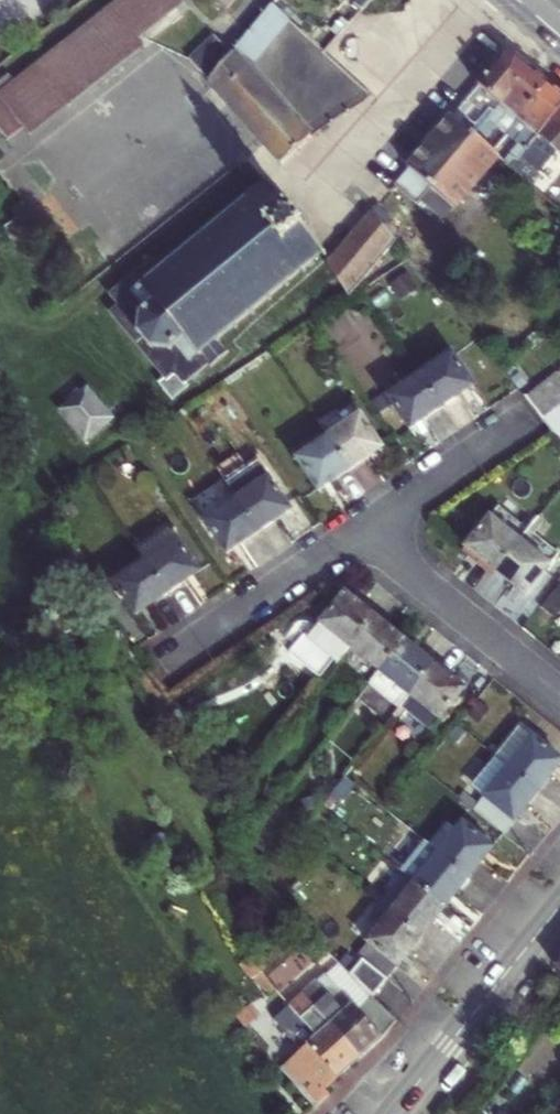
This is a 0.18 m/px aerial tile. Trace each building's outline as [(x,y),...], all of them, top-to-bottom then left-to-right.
[(73,110),(149,50),(142,41),(186,6),(181,0),(129,0),(41,69),(73,110)] [(213,7),(225,20),(242,0),(219,0),(213,7)] [(354,12),(362,19),(379,0),(364,0),(354,12)] [(249,74),(289,25),(275,11),(235,59),(212,88),(261,147),(281,171),(306,149),(309,146),(249,74)] [(223,40),(192,64),(212,88),(235,59),(223,40)] [(499,115),(530,78),(515,65),(503,66),(452,127),(474,146),(477,141),(499,115)] [(41,69),(2,100),(27,132),(34,141),(73,110),(41,69)] [(549,94),(530,78),(499,115),(477,141),(484,147),(494,134),(500,138),(511,125),(518,130),(549,94)] [(549,94),(518,130),(493,162),(500,168),(512,178),(516,173),(559,120),(559,104),(549,94)] [(8,146),(27,132),(2,100),(0,98),(0,135),(8,146)] [(536,199),(545,189),(537,183),(554,162),(559,167),(559,120),(516,173),(512,178),(536,199)] [(399,250),(401,253),(427,231),(416,217),(431,201),(454,219),(500,168),(493,162),(474,146),(452,127),(393,198),(412,216),(391,233),(375,219),(369,225),(399,250)] [(248,329),(245,326),(261,312),(264,316),(268,312),(265,309),(275,301),(277,304),(281,301),(279,298),(291,289),(293,292),(297,288),(294,285),(307,274),(310,278),(313,275),(310,272),(323,262),(325,265),(328,262),(308,238),(311,236),(285,204),(282,207),(265,186),(262,188),(265,192),(252,203),(249,199),(246,202),(249,206),(236,216),(233,212),(229,215),(232,219),(218,231),(215,228),(212,230),(215,234),(203,243),(200,239),(197,242),(200,246),(185,258),(182,255),(178,258),(181,261),(166,274),(164,270),(160,273),(153,266),(116,296),(125,307),(116,315),(172,384),(182,376),(191,387),(214,368),(216,371),(236,355),(233,350),(229,354),(224,348),(228,345),(226,342),(241,329),(244,332),(248,329)] [(326,277),(351,301),(355,299),(399,250),(369,225),(326,277)] [(453,358),(421,380),(442,412),(474,390),(453,358)] [(194,390),(191,387),(182,376),(172,384),(168,388),(179,401),(194,390)] [(525,400),(544,425),(559,413),(559,380),(558,377),(525,400)] [(442,412),(421,380),(389,402),(410,434),(442,412)] [(66,415),(91,444),(117,422),(92,392),(66,415)] [(352,411),(320,433),(327,443),(359,422),(352,411)] [(544,425),(554,437),(557,442),(559,440),(559,413),(544,425)] [(349,476),(381,454),(359,422),(327,443),(349,476)] [(296,465),(318,497),(349,476),(327,443),(296,465)] [(257,538),(289,516),(258,470),(226,492),(236,506),(257,538)] [(194,513),(204,528),(236,506),(226,492),(194,513)] [(204,528),(226,559),(257,538),(236,506),(204,528)] [(495,518),(486,529),(514,553),(523,542),(495,518)] [(486,529),(461,558),(490,582),(514,553),(486,529)] [(165,533),(133,555),(143,570),(164,601),(196,579),(165,533)] [(553,566),(523,542),(514,553),(544,577),(553,566)] [(514,553),(490,582),(519,606),(544,577),(514,553)] [(132,623),(164,601),(143,570),(111,591),(132,623)] [(559,610),(559,587),(543,607),(555,616),(559,610)] [(346,654),(369,625),(339,600),(302,645),(332,670),(346,654)] [(400,650),(369,625),(346,654),(376,679),(400,650)] [(397,713),(406,702),(429,674),(400,650),(376,679),(365,693),(394,717),(397,713)] [(459,699),(429,674),(406,702),(397,713),(427,738),(459,699)] [(517,737),(493,766),(504,775),(534,799),(558,769),(517,737)] [(481,804),(511,828),(534,799),(504,775),(493,766),(476,788),(487,796),(481,804)] [(470,796),(481,804),(487,796),(476,788),(470,796)] [(501,840),(511,828),(481,804),(472,816),(501,840)] [(468,882),(491,853),(449,820),(426,849),(468,882)] [(400,874),(444,911),(468,882),(426,849),(423,846),(400,874)] [(377,903),(392,915),(421,939),(444,911),(400,874),(377,903)] [(421,939),(392,915),(368,945),(397,969),(421,939)] [(360,963),(344,981),(367,1000),(371,1004),(387,984),(360,963)] [(303,998),(325,979),(322,976),(313,984),(308,978),(295,990),(303,998)] [(303,998),(360,1059),(385,1037),(359,1008),(356,1011),(325,979),(303,998)] [(258,1007),(263,1002),(256,994),(251,999),(258,1007)] [(283,1071),(317,1108),(331,1095),(326,1089),(360,1059),(303,998),(280,1019),(307,1048),(283,1071)] [(395,1024),(371,1004),(367,1000),(359,1008),(385,1037),(395,1024)]
